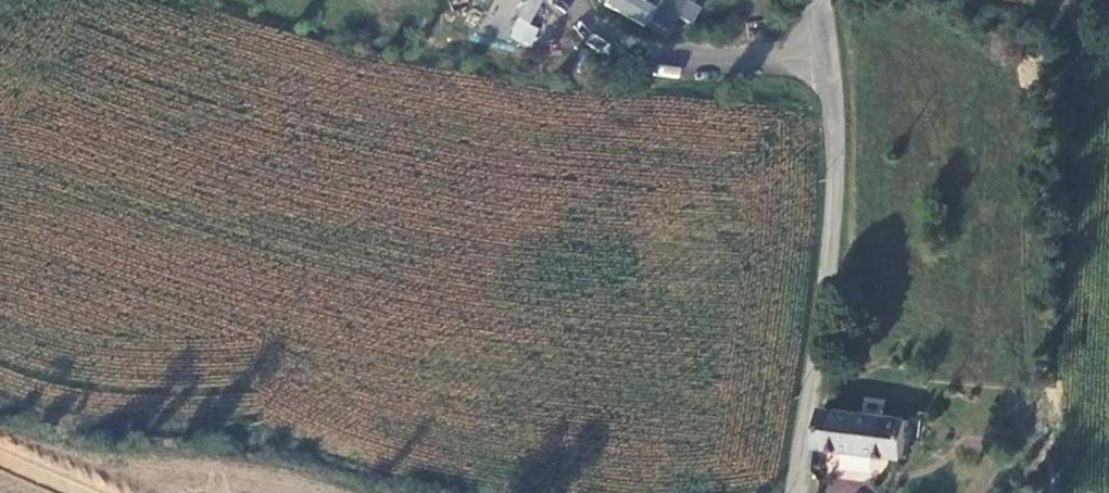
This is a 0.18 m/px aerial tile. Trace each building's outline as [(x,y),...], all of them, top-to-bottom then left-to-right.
[(508,36),(529,47),(539,28),(529,23),(540,0),(525,0),(508,36)] [(650,25),(667,36),(689,0),(666,0),(650,25)] [(906,460),(912,425),(828,411),(821,411),(815,446),(906,460)]
